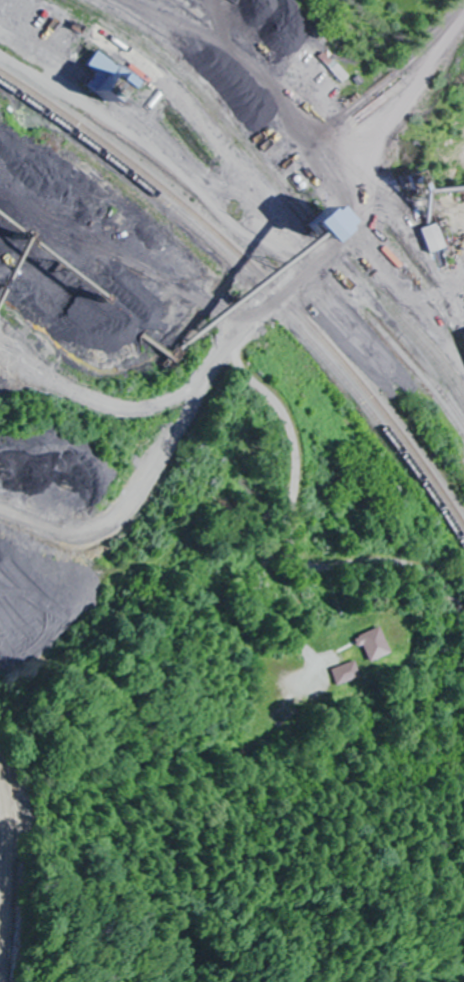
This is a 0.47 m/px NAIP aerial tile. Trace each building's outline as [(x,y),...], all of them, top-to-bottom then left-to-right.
[(336,229),(355,248),(374,229),(355,210),(336,229)] [(424,230),(433,255),(438,254),(444,273),(451,271),(444,251),(449,249),(440,225),(424,230)] [(354,637),(365,663),(388,654),(377,628),(354,637)] [(329,670),(335,686),(357,678),(351,662),(329,670)]
